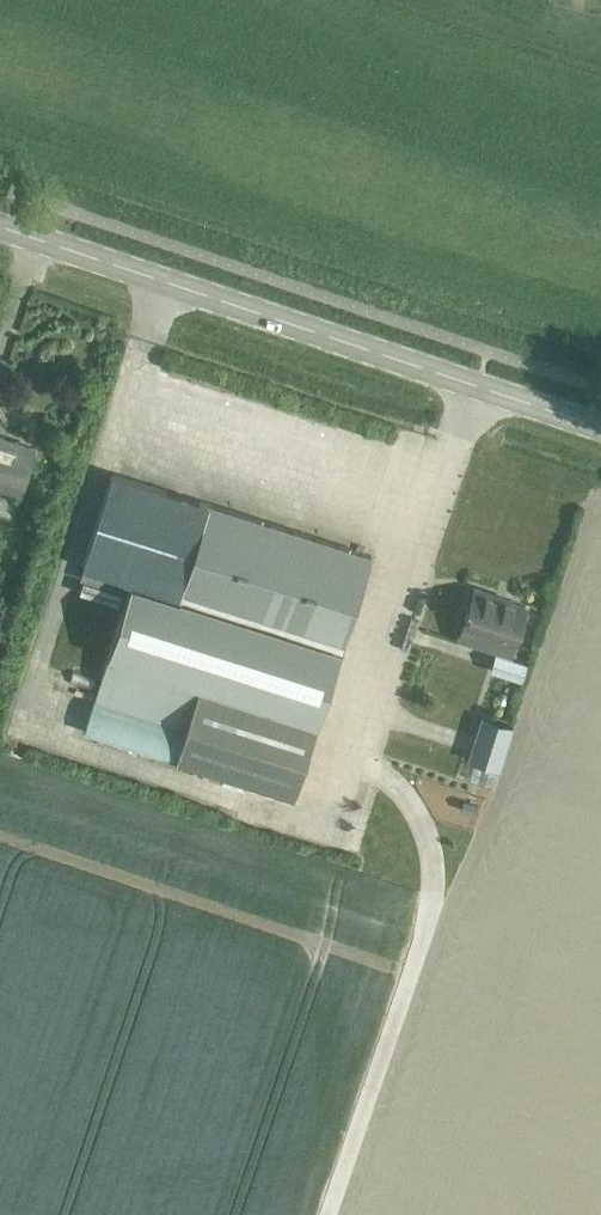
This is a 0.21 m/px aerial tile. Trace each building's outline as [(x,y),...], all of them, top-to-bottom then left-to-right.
[(35,448),(0,437),(0,488),(20,494),(35,448)] [(112,474),(82,568),(132,584),(172,597),(179,599),(209,504),(112,474)] [(214,510),(183,602),(343,653),(369,562),(214,510)] [(132,589),(106,664),(317,730),(340,656),(132,589)] [(497,594),(477,589),(465,628),(493,638),(490,647),(510,652),(525,607),(495,597),(497,594)] [(3,644),(8,629),(0,627),(0,643),(3,644)] [(521,678),(526,663),(496,654),(491,669),(521,678)] [(107,667),(88,729),(174,759),(193,696),(107,667)] [(198,695),(178,759),(289,795),(311,732),(198,695)] [(494,712),(481,755),(509,764),(523,720),(494,712)]
